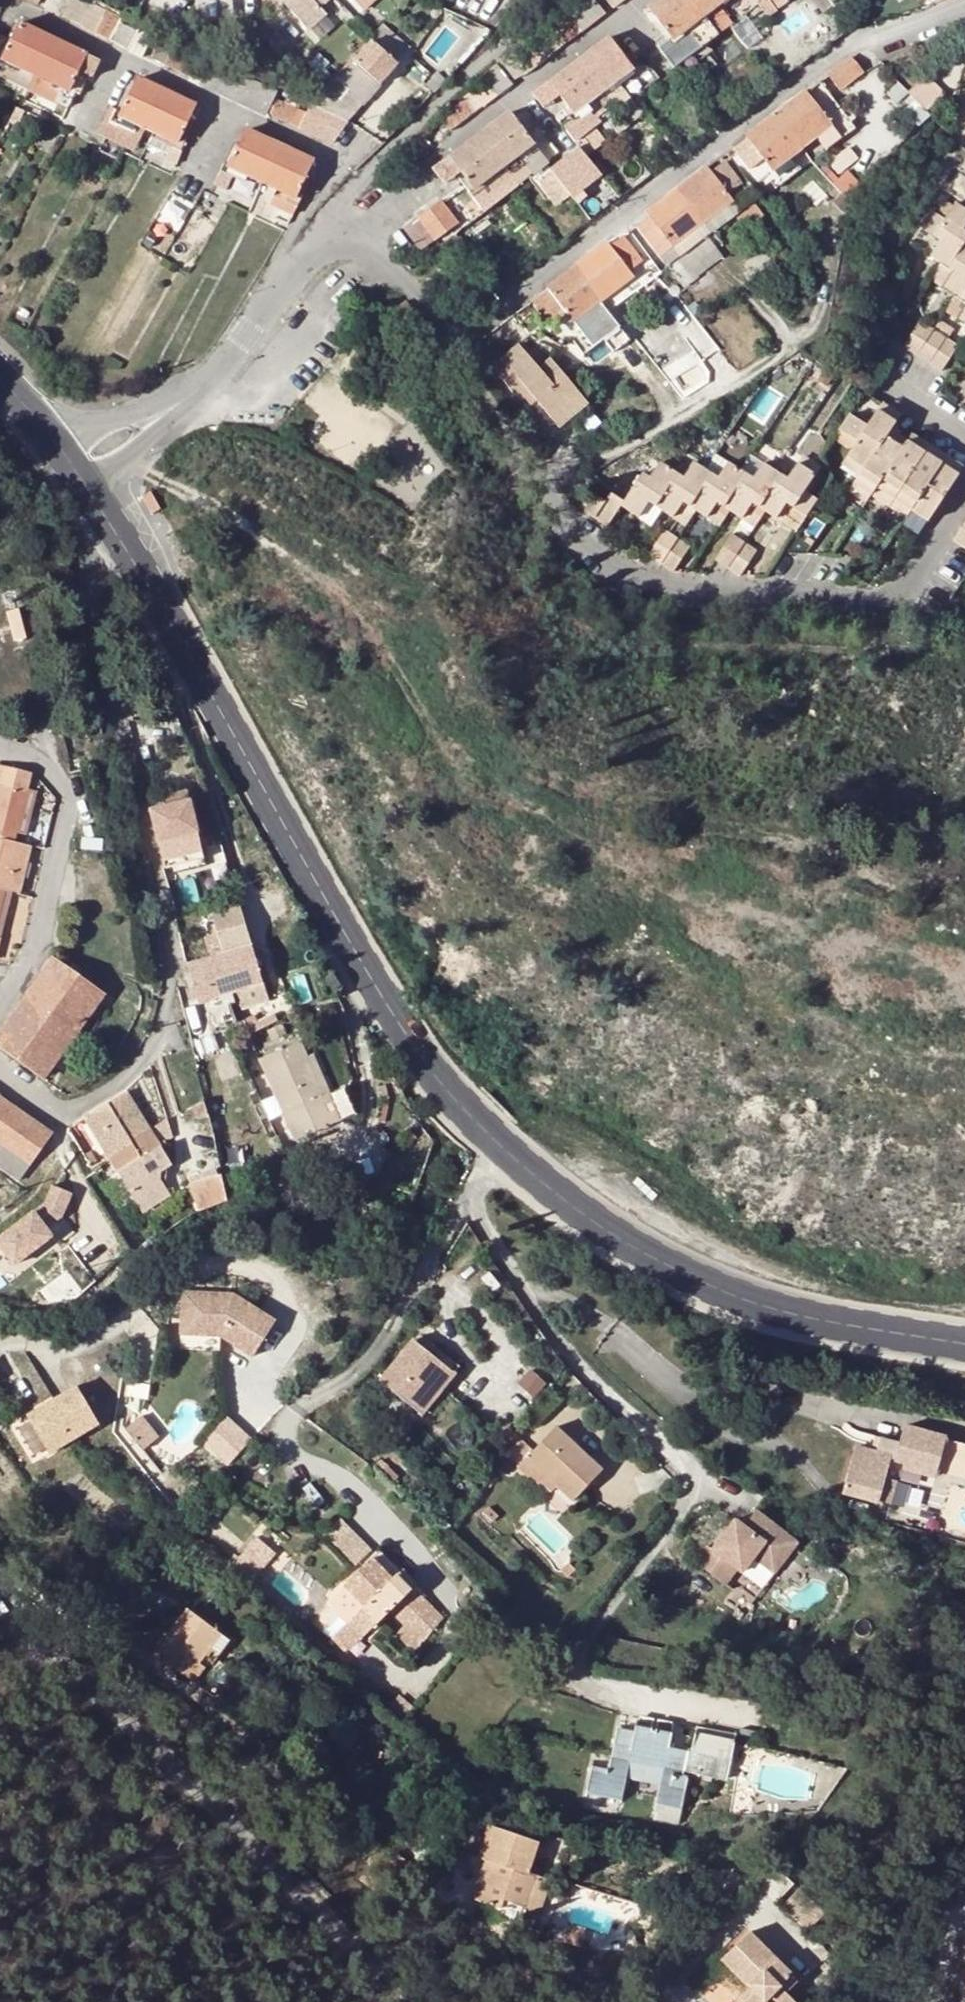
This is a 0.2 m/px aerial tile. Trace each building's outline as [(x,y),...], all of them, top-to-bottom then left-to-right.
[(64,16),(111,39),(145,55),(151,44),(157,32),(92,0),(72,0),(64,16)] [(308,30),(326,13),(321,7),(329,0),(281,0),(308,30)] [(581,30),(604,13),(594,0),(578,0),(580,3),(568,12),(571,17),(581,30)] [(648,6),(672,39),(687,28),(701,46),(703,44),(718,33),(703,15),(691,0),(656,0),(648,6)] [(703,15),(724,0),(691,0),(703,15)] [(571,17),(519,55),(530,69),(541,61),(581,30),(571,17)] [(92,77),(100,60),(20,23),(3,59),(70,92),(80,71),(92,77)] [(729,24),(718,33),(725,43),(738,59),(748,50),(729,24)] [(151,44),(159,48),(159,47),(167,50),(172,40),(157,32),(151,44)] [(718,33),(703,44),(710,54),(725,43),(718,33)] [(608,36),(578,59),(603,91),(632,69),(608,36)] [(337,76),(334,74),(308,102),(347,122),(370,95),(398,65),(371,40),(337,76)] [(306,105),(256,80),(212,59),(207,70),(167,50),(159,47),(159,48),(153,60),(222,93),(266,115),(268,113),(331,144),(347,122),(308,102),(306,105)] [(681,74),(686,79),(696,71),(701,75),(714,64),(706,54),(681,74)] [(863,74),(850,57),(827,74),(840,90),(863,74)] [(578,59),(549,81),(573,114),(603,91),(578,59)] [(482,75),(486,81),(497,94),(511,84),(496,64),(482,75)] [(432,90),(443,79),(437,72),(425,83),(432,90)] [(911,91),(928,109),(944,94),(926,76),(911,91)] [(179,145),(197,105),(137,77),(121,111),(108,104),(96,132),(132,151),(140,137),(170,151),(165,163),(176,167),(185,148),(179,145)] [(471,92),(482,106),(497,94),(486,81),(471,92)] [(804,91),(774,114),(800,147),(831,124),(804,91)] [(482,106),(471,92),(463,98),(474,112),(482,106)] [(474,112),(463,98),(455,104),(465,119),(474,112)] [(465,119),(455,104),(447,110),(458,124),(464,120),(465,119)] [(458,124),(447,110),(439,116),(450,130),(458,124)] [(478,135),(503,167),(516,185),(533,173),(520,155),(533,145),(508,112),(478,135)] [(763,122),(732,146),(749,168),(762,159),(770,169),(800,147),(774,114),(763,122)] [(282,146),(247,129),(230,166),(224,164),(214,184),(226,190),(236,170),(279,190),(297,199),(315,161),(282,146)] [(575,141),(578,147),(583,153),(600,139),(592,129),(575,141)] [(466,144),(448,157),(459,172),(473,191),(503,167),(478,135),(466,144)] [(406,149),(415,161),(421,156),(427,151),(417,139),(406,149)] [(578,147),(549,168),(558,180),(571,198),(600,177),(583,153),(578,147)] [(415,161),(406,149),(395,160),(403,169),(415,161)] [(459,172),(448,157),(432,170),(443,184),(459,172)] [(701,223),(702,222),(731,201),(725,195),(739,184),(723,163),(710,172),(704,167),(693,176),(675,189),(701,223)] [(558,180),(549,168),(536,179),(544,189),(558,180)] [(531,184),(518,193),(531,209),(543,199),(531,184)] [(659,255),(671,245),(697,226),(701,223),(675,189),(645,212),(649,218),(636,227),(658,255),(659,255)] [(297,199),(279,190),(272,206),(294,216),(302,201),(297,199)] [(451,192),(403,228),(420,250),(457,223),(456,221),(467,213),(451,192)] [(731,201),(702,222),(710,232),(718,227),(728,219),(739,211),(731,201)] [(946,268),(964,239),(964,233),(962,231),(964,226),(964,211),(954,203),(944,219),(933,213),(922,229),(939,241),(929,257),(946,268)] [(735,229),(728,219),(718,227),(725,237),(735,229)] [(697,226),(671,245),(679,256),(705,236),(697,226)] [(595,250),(576,264),(602,298),(632,276),(629,271),(640,262),(621,236),(609,245),(606,241),(595,250)] [(720,257),(705,236),(679,256),(666,265),(678,280),(684,277),(689,282),(695,276),(691,271),(701,263),(705,268),(720,257)] [(946,268),(952,272),(948,278),(942,287),(959,299),(964,290),(964,239),(946,268)] [(671,245),(659,255),(666,265),(679,256),(671,245)] [(761,248),(742,263),(752,276),(771,262),(761,248)] [(602,298),(576,264),(531,299),(550,325),(565,313),(572,320),(602,298)] [(929,279),(942,287),(948,278),(935,269),(929,279)] [(671,286),(669,287),(668,289),(668,291),(668,293),(670,295),(672,296),(674,297),(676,296),(678,295),(679,294),(680,291),(679,289),(679,287),(677,286),(675,285),(673,285),(671,286)] [(956,319),(963,309),(951,301),(944,311),(956,319)] [(963,309),(956,319),(964,325),(964,305),(963,309)] [(602,340),(612,352),(628,341),(607,312),(570,339),(581,354),(602,340)] [(336,314),(330,321),(343,332),(349,325),(336,314)] [(932,329),(921,321),(903,346),(915,355),(932,329)] [(944,337),(932,329),(915,355),(927,363),(944,337)] [(956,346),(944,337),(927,363),(939,371),(956,346)] [(591,368),(612,352),(602,340),(581,354),(591,368)] [(491,366),(520,400),(523,398),(530,392),(536,400),(552,420),(580,397),(550,359),(537,369),(517,345),(491,366)] [(530,405),(536,400),(530,392),(523,398),(530,405)] [(587,404),(580,397),(552,420),(558,428),(587,404)] [(881,403),(876,410),(893,421),(898,415),(881,403)] [(862,469),(884,436),(888,430),(893,421),(876,410),(866,425),(849,415),(839,431),(856,441),(850,450),(845,458),(862,469)] [(888,430),(884,436),(901,448),(905,441),(888,430)] [(833,438),(850,450),(856,441),(839,431),(833,438)] [(910,434),(905,441),(922,453),(927,446),(910,434)] [(874,487),(901,448),(884,436),(862,469),(857,476),(853,484),(869,495),(874,487)] [(892,499),(922,453),(905,441),(901,448),(874,487),(892,499)] [(939,464),(944,456),(927,446),(922,453),(939,464)] [(909,510),(939,464),(922,453),(892,499),(909,510)] [(939,464),(956,475),(961,468),(944,456),(939,464)] [(857,476),(862,469),(845,458),(840,465),(857,476)] [(688,507),(710,473),(693,462),(682,477),(676,473),(654,507),(671,518),(678,508),(681,503),(688,507)] [(654,507),(676,473),(659,463),(649,477),(641,473),(622,501),(618,506),(637,517),(643,508),(647,502),(654,507)] [(723,507),(744,474),(727,463),(717,477),(710,473),(688,507),(705,518),(712,507),(715,502),(723,507)] [(757,508),(779,475),(762,463),(751,479),(744,474),(723,507),(741,519),(747,510),(751,504),(757,508)] [(779,475),(757,508),(774,519),(786,503),(791,507),(803,491),(813,475),(796,464),(786,479),(779,475)] [(956,475),(939,464),(909,510),(925,521),(937,503),(956,475)] [(869,495),(853,484),(847,491),(864,502),(869,495)] [(874,487),(869,495),(887,506),(892,499),(874,487)] [(140,495),(150,513),(159,508),(150,491),(140,495)] [(803,491),(791,507),(804,515),(815,499),(803,491)] [(588,492),(577,508),(592,519),(604,502),(588,492)] [(604,527),(618,506),(622,501),(610,493),(604,502),(592,519),(604,527)] [(892,499),(887,506),(903,518),(909,510),(892,499)] [(712,507),(705,518),(718,527),(725,516),(712,507)] [(643,508),(637,517),(649,526),(656,516),(643,508)] [(678,508),(671,518),(683,526),(690,516),(678,508)] [(747,510),(741,519),(753,527),(759,517),(747,510)] [(909,510),(903,518),(920,529),(925,521),(909,510)] [(920,529),(903,518),(899,524),(916,536),(920,529)] [(813,521),(805,532),(814,538),(822,526),(813,521)] [(961,528),(952,541),(964,550),(964,531),(961,528)] [(647,555),(659,563),(676,538),(664,530),(647,555)] [(730,534),(714,560),(726,568),(743,543),(730,534)] [(688,546),(676,538),(659,563),(671,571),(688,546)] [(754,550),(743,543),(726,568),(738,576),(754,550)] [(19,608),(6,611),(15,643),(28,640),(19,608)] [(1,888),(12,890),(18,893),(30,846),(13,841),(15,833),(26,788),(29,774),(0,767),(0,890),(1,888)] [(26,788),(15,833),(26,835),(36,790),(26,788)] [(188,790),(163,796),(166,805),(190,799),(188,790)] [(190,799),(151,809),(166,867),(204,857),(190,799)] [(12,890),(1,888),(0,890),(0,934),(12,890)] [(242,1007),(268,999),(238,903),(212,910),(218,933),(206,937),(212,957),(188,964),(199,1000),(237,990),(242,1007)] [(0,1034),(0,1048),(42,1079),(103,992),(55,959),(0,1034)] [(248,1035),(234,1041),(239,1055),(253,1049),(248,1035)] [(299,1041),(261,1058),(296,1139),(356,1115),(345,1087),(330,1093),(330,1092),(323,1095),(306,1057),(299,1041)] [(313,1054),(306,1057),(323,1095),(330,1092),(313,1054)] [(208,1057),(195,1059),(198,1071),(210,1069),(208,1057)] [(210,1069),(198,1071),(203,1097),(216,1095),(210,1069)] [(85,1118),(143,1211),(172,1192),(163,1179),(165,1169),(174,1162),(127,1091),(85,1118)] [(20,1183),(54,1137),(0,1096),(0,1168),(20,1183)] [(86,1161),(91,1168),(99,1163),(94,1156),(86,1161)] [(257,1156),(248,1158),(249,1165),(258,1163),(257,1156)] [(190,1183),(199,1203),(199,1208),(229,1197),(222,1168),(190,1183)] [(0,1242),(0,1248),(17,1267),(54,1238),(48,1230),(64,1218),(73,1195),(54,1188),(47,1205),(0,1242)] [(227,1292),(180,1288),(178,1312),(198,1313),(196,1333),(177,1332),(176,1346),(217,1350),(218,1334),(251,1355),(272,1319),(227,1292)] [(198,1313),(178,1312),(177,1332),(196,1333),(198,1313)] [(425,1338),(387,1375),(425,1412),(468,1368),(442,1342),(435,1348),(425,1338)] [(77,1384),(29,1415),(53,1452),(101,1421),(77,1384)] [(204,1440),(230,1463),(254,1436),(227,1413),(204,1440)] [(134,1415),(118,1428),(136,1450),(152,1438),(134,1415)] [(906,1466),(922,1470),(923,1465),(939,1468),(948,1434),(907,1424),(903,1441),(882,1436),(878,1452),(856,1447),(844,1492),(880,1501),(887,1476),(892,1456),(907,1460),(906,1466)] [(939,1468),(964,1474),(964,1438),(948,1434),(939,1468)] [(562,1438),(532,1467),(578,1512),(607,1482),(562,1438)] [(938,1473),(939,1468),(923,1465),(922,1470),(938,1473)] [(887,1476),(880,1501),(895,1505),(901,1479),(887,1476)] [(709,1549),(697,1566),(720,1583),(732,1566),(740,1572),(744,1575),(756,1560),(765,1547),(781,1559),(795,1540),(757,1513),(745,1529),(736,1522),(714,1553),(709,1549)] [(358,1564),(374,1547),(342,1515),(326,1532),(358,1564)] [(256,1540),(239,1560),(257,1574),(274,1554),(256,1540)] [(765,1547),(756,1560),(777,1575),(800,1544),(795,1540),(781,1559),(765,1547)] [(380,1553),(374,1558),(393,1579),(399,1573),(380,1553)] [(374,1558),(345,1586),(365,1607),(349,1624),(361,1637),(412,1587),(399,1573),(393,1579),(374,1558)] [(239,1560),(231,1569),(249,1584),(257,1574),(239,1560)] [(732,1566),(720,1583),(728,1588),(740,1572),(732,1566)] [(155,1656),(187,1679),(198,1665),(221,1636),(188,1612),(155,1656)] [(205,1670),(198,1665),(187,1679),(194,1685),(205,1670)] [(683,1775),(684,1771),(688,1750),(669,1746),(671,1734),(636,1727),(633,1745),(613,1741),(608,1770),(593,1768),(588,1791),(622,1797),(628,1762),(663,1768),(657,1804),(680,1808),(685,1777),(683,1775)] [(691,1730),(688,1750),(729,1758),(731,1741),(691,1730)] [(725,1780),(729,1758),(688,1750),(684,1771),(725,1780)] [(537,1843),(488,1827),(478,1856),(484,1858),(492,1861),(480,1899),(503,1907),(505,1900),(524,1907),(535,1874),(528,1873),(537,1843)] [(472,1896),(480,1899),(492,1861),(484,1858),(472,1896)] [(551,1880),(535,1874),(524,1907),(522,1915),(537,1920),(551,1880)] [(753,1933),(726,1964),(754,1987),(762,1994),(755,2001),(806,2001),(807,2001),(792,1988),(802,1976),(753,1933)] [(762,1994),(754,1987),(741,2001),(755,2001),(762,1994)]
